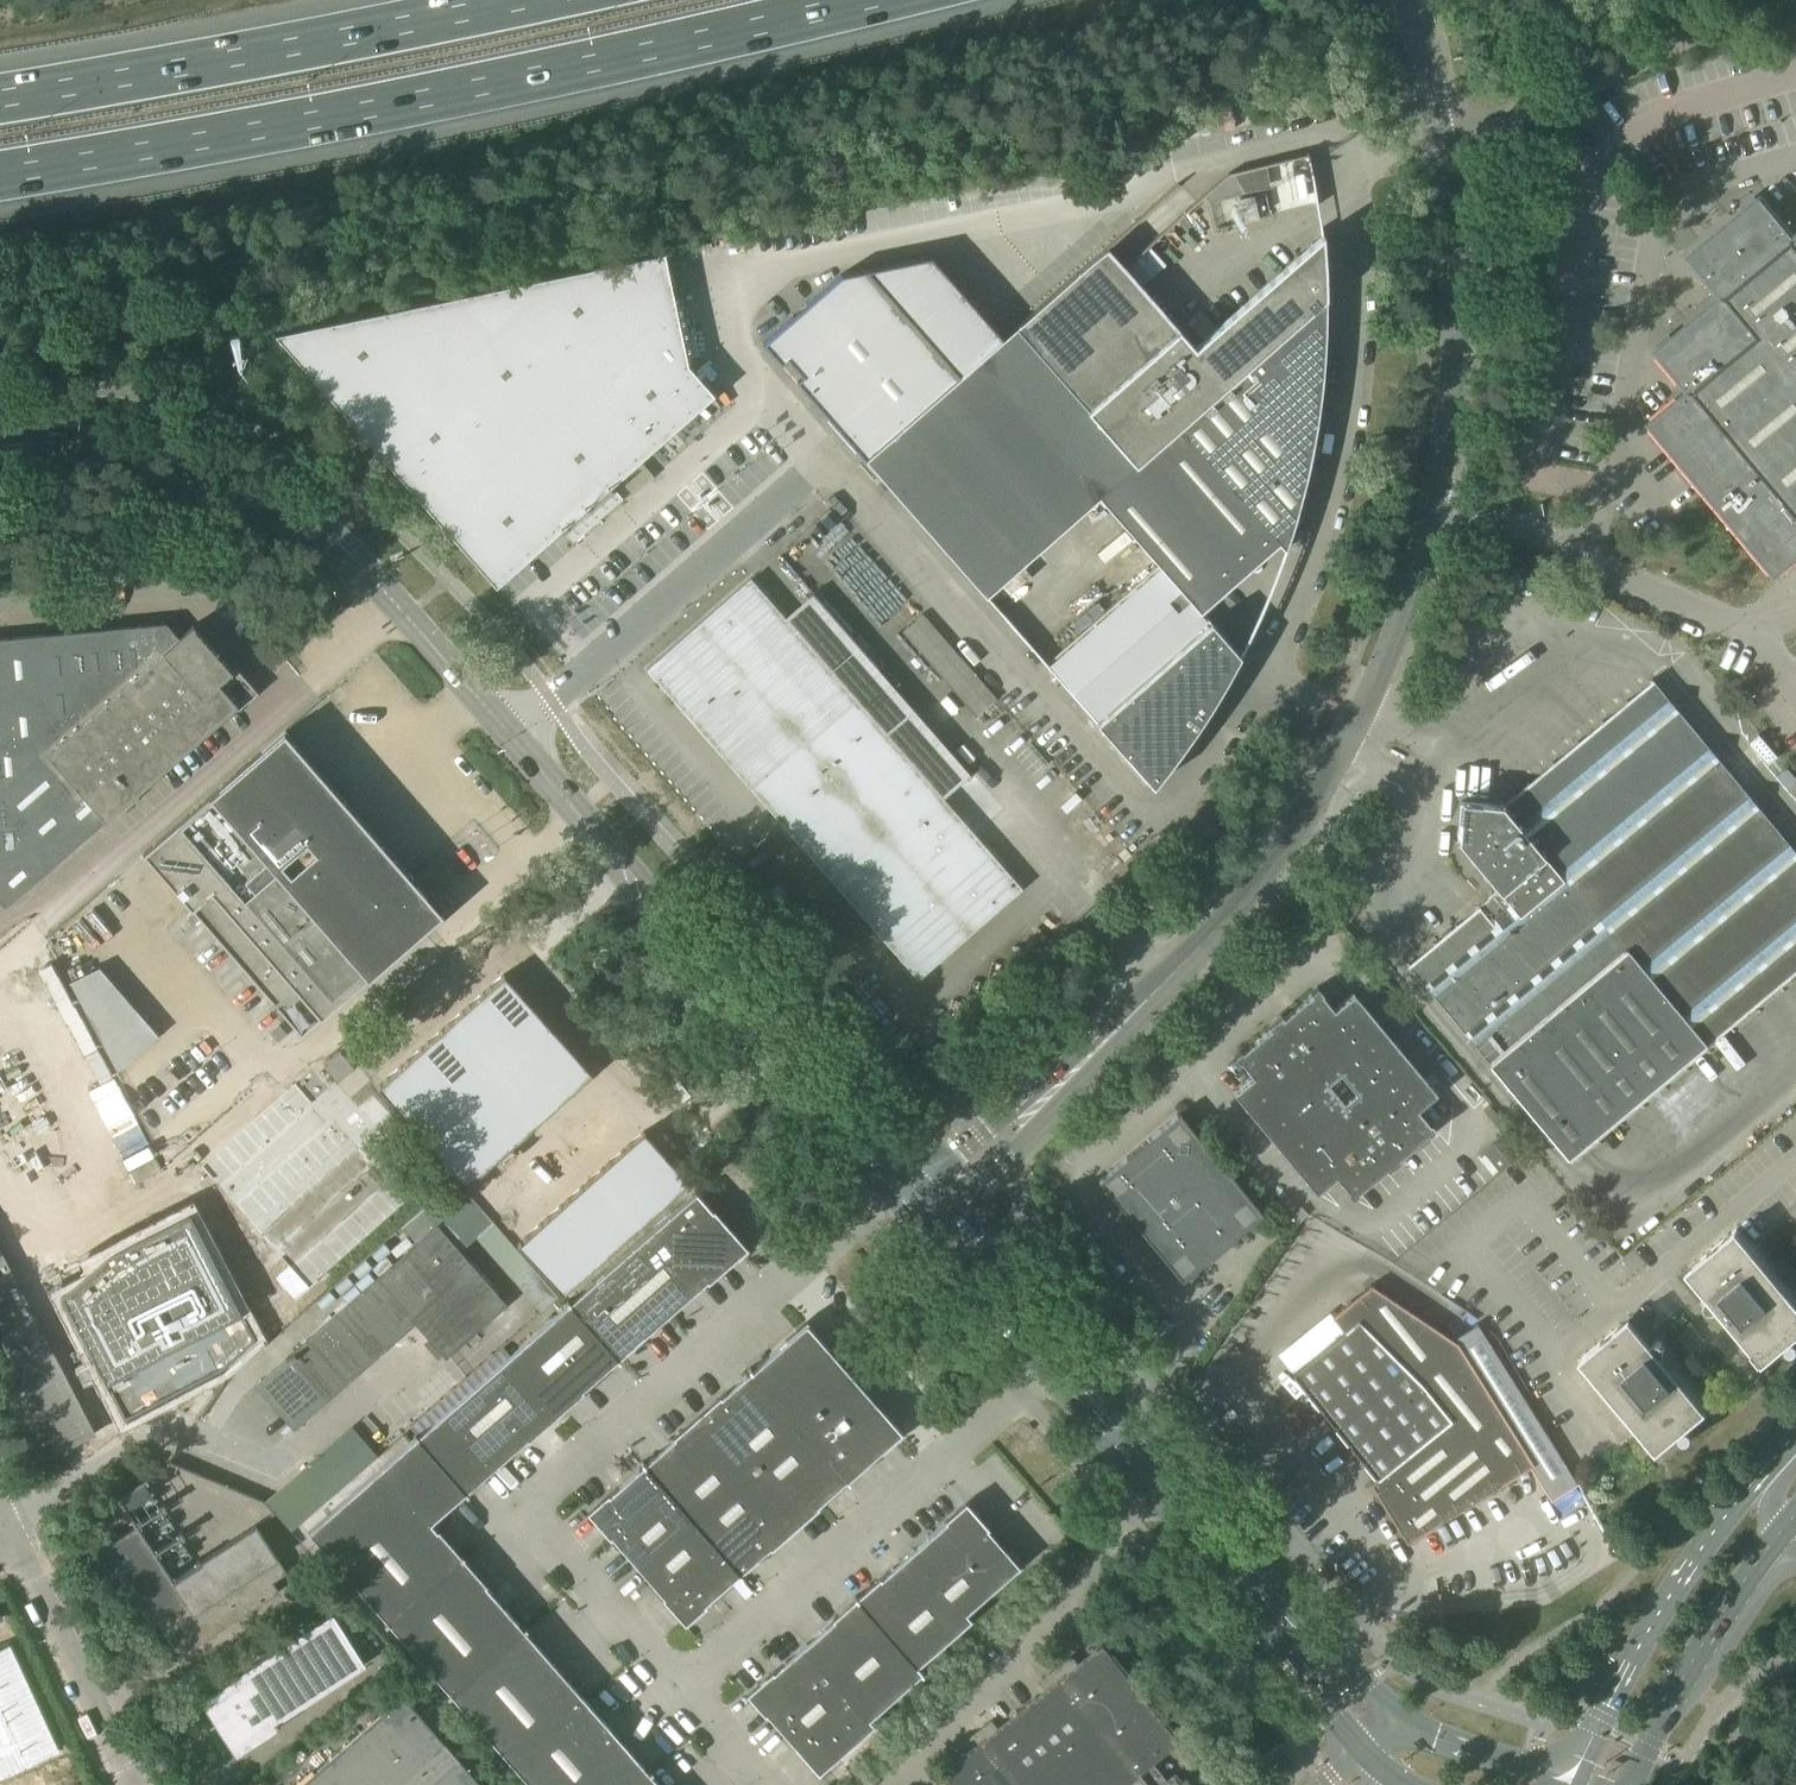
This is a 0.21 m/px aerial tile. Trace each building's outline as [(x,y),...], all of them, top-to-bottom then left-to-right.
[(1245,222),(1259,219),(1253,196),(1239,199),(1245,222)] [(1795,238),(1784,226),(1783,228),(1760,200),(1693,257),(1716,284),(1714,285),(1724,297),(1660,350),(1683,378),(1681,379),(1689,390),(1652,421),(1775,570),(1795,552),(1795,237),(1795,238)] [(1135,464),(1175,429),(1266,348),(1325,296),(1326,295),(1323,238),(1322,238),(1321,235),(1314,242),(1317,244),(1197,350),(1121,262),(1107,246),(1023,319),(1015,326),(1042,357),(1094,416),(1135,464)] [(273,334),(381,456),(493,583),(559,525),(570,538),(618,496),(607,483),(711,392),(687,364),(663,252),(273,334)] [(841,274),(762,343),(780,363),(786,358),(802,376),(796,380),(865,458),(884,442),(922,408),(959,375),(998,341),(1002,338),(930,256),(841,274)] [(1325,296),(1266,348),(1175,429),(1279,542),(1285,549),(1291,532),(1297,513),(1302,493),(1307,472),(1312,447),(1315,432),(1318,416),(1322,377),(1324,352),(1326,297),(1326,295),(1325,296)] [(1035,553),(1099,497),(1099,496),(1135,464),(1094,416),(1042,357),(1015,326),(1002,338),(998,341),(959,375),(922,408),(884,442),(865,458),(986,596),(1035,553)] [(237,352),(239,352),(250,357),(259,335),(246,330),(237,352)] [(1099,496),(1099,497),(1200,612),(1201,610),(1278,543),(1279,542),(1175,429),(1135,464),(1099,496)] [(918,979),(1023,888),(751,577),(647,669),(918,979)] [(1198,632),(1096,722),(1147,780),(1148,779),(1161,764),(1173,750),(1186,733),(1197,718),(1199,714),(1196,710),(1205,703),(1206,704),(1209,700),(1224,677),(1233,662),(1238,652),(1201,610),(1200,612),(1203,615),(1192,624),(1198,632)] [(164,625),(0,642),(0,905),(3,908),(233,705),(215,683),(229,670),(190,625),(175,638),(164,625)] [(1653,682),(1654,681),(1652,680),(1501,805),(1461,802),(1458,842),(1498,890),(1407,965),(1409,967),(1409,966),(1488,1061),(1487,1062),(1489,1064),(1490,1063),(1568,1157),(1567,1157),(1569,1160),(1795,971),(1795,854),(1653,682)] [(140,855),(161,879),(190,911),(185,915),(186,917),(188,916),(192,920),(190,922),(192,923),(197,919),(300,1036),(437,915),(442,911),(440,908),(436,912),(422,896),(426,893),(425,892),(421,895),(419,892),(422,889),(421,888),(418,891),(415,888),(419,885),(418,884),(414,887),(412,884),(416,880),(411,875),(413,873),(411,871),(407,875),(282,734),(284,732),(282,729),(140,855)] [(1795,782),(1795,780),(1786,767),(1775,776),(1787,790),(1795,782)] [(99,968),(69,982),(117,1071),(159,1036),(99,968)] [(502,974),(481,992),(526,1042),(547,1024),(502,974)] [(1273,1022),(1394,1167),(1402,1160),(1400,1158),(1428,1134),(1429,1136),(1436,1130),(1431,1123),(1429,1124),(1417,1110),(1437,1093),(1353,993),(1334,1009),(1322,995),(1323,994),(1318,987),(1311,993),(1312,994),(1284,1018),(1282,1015),(1273,1022)] [(481,992),(461,1010),(506,1060),(526,1042),(481,992)] [(461,1010),(440,1029),(484,1079),(506,1060),(461,1010)] [(1389,1171),(1394,1167),(1273,1022),(1268,1026),(1271,1029),(1242,1052),(1241,1051),(1234,1056),(1240,1063),(1241,1062),(1253,1076),(1233,1093),(1317,1193),(1336,1177),(1348,1191),(1347,1192),(1353,1199),(1359,1194),(1358,1192),(1387,1169),(1389,1171)] [(547,1024),(526,1042),(571,1092),(591,1073),(547,1024)] [(440,1029),(419,1048),(464,1097),(484,1079),(440,1029)] [(526,1042),(506,1060),(550,1111),(571,1092),(526,1042)] [(419,1048),(398,1066),(443,1116),(464,1097),(419,1048)] [(337,1082),(354,1067),(341,1053),(324,1067),(337,1082)] [(506,1060),(484,1079),(529,1129),(550,1111),(506,1060)] [(398,1066),(377,1086),(422,1135),(443,1116),(398,1066)] [(484,1079),(464,1097),(509,1147),(529,1129),(484,1079)] [(464,1097),(443,1116),(488,1166),(509,1147),(464,1097)] [(1240,1242),(1248,1236),(1243,1230),(1263,1214),(1179,1114),(1099,1181),(1182,1281),(1235,1237),(1240,1242)] [(443,1116),(422,1135),(466,1185),(488,1166),(443,1116)] [(644,1130),(622,1150),(666,1200),(688,1180),(644,1130)] [(1483,1153),(1500,1174),(1510,1165),(1494,1144),(1483,1153)] [(622,1150),(601,1168),(646,1218),(666,1200),(622,1150)] [(1527,1172),(1537,1163),(1529,1153),(1518,1161),(1527,1172)] [(601,1168),(581,1186),(625,1236),(646,1218),(601,1168)] [(478,1238),(542,1312),(558,1298),(456,1181),(442,1193),(480,1236),(478,1238)] [(581,1186),(560,1205),(605,1255),(625,1236),(581,1186)] [(569,1304),(617,1359),(744,1248),(696,1193),(569,1304)] [(560,1205),(539,1223),(584,1273),(605,1255),(560,1205)] [(486,1321),(506,1302),(439,1226),(441,1225),(424,1207),(401,1227),(419,1246),(260,1385),(295,1425),(416,1319),(447,1355),(486,1321)] [(144,1252),(56,1296),(119,1422),(222,1372),(254,1342),(188,1213),(137,1239),(144,1252)] [(539,1223),(518,1243),(562,1293),(584,1273),(539,1223)] [(1737,1229),(1688,1269),(1693,1275),(1692,1276),(1694,1278),(1695,1278),(1702,1286),(1701,1288),(1708,1296),(1707,1296),(1708,1297),(1706,1301),(1706,1306),(1709,1310),(1714,1311),(1718,1309),(1764,1364),(1795,1337),(1795,1300),(1737,1229)] [(1473,1333),(1458,1343),(1371,1285),(1332,1316),(1344,1331),(1293,1372),(1294,1374),(1293,1375),(1306,1391),(1307,1390),(1308,1391),(1307,1392),(1320,1409),(1321,1408),(1322,1409),(1321,1410),(1334,1426),(1335,1425),(1336,1426),(1335,1427),(1348,1443),(1349,1442),(1350,1444),(1349,1445),(1362,1461),(1363,1460),(1364,1461),(1363,1462),(1376,1479),(1370,1484),(1408,1543),(1531,1465),(1553,1501),(1567,1492),(1580,1484),(1482,1328),(1473,1333)] [(506,1360),(554,1415),(617,1359),(569,1304),(506,1360)] [(1634,1325),(1629,1319),(1580,1359),(1658,1452),(1708,1410),(1663,1355),(1665,1351),(1665,1346),(1662,1343),(1657,1342),(1653,1344),(1652,1343),(1651,1343),(1644,1335),(1643,1336),(1635,1327),(1636,1327),(1634,1324),(1634,1325)] [(846,1480),(845,1481),(847,1483),(849,1482),(847,1479),(901,1432),(806,1324),(752,1371),(750,1368),(748,1370),(750,1372),(751,1371),(799,1426),(846,1480)] [(1695,1358),(1709,1346),(1692,1325),(1678,1337),(1695,1358)] [(465,1493),(532,1434),(554,1415),(506,1360),(417,1438),(465,1493)] [(745,1472),(799,1426),(751,1371),(750,1372),(698,1418),(745,1472)] [(84,1409),(45,1429),(57,1452),(96,1432),(84,1409)] [(692,1519),(745,1472),(698,1418),(644,1465),(692,1519)] [(740,1574),(845,1481),(846,1480),(799,1426),(745,1472),(692,1519),(740,1574)] [(389,1622),(461,1558),(430,1523),(465,1493),(417,1438),(310,1532),(389,1622)] [(637,1567),(692,1519),(644,1465),(590,1513),(637,1567)] [(917,1666),(970,1619),(965,1613),(1018,1566),(965,1505),(857,1600),(917,1666)] [(692,1519),(637,1567),(685,1621),(740,1574),(692,1519)] [(138,1528),(137,1527),(103,1548),(153,1626),(159,1622),(181,1657),(202,1644),(279,1592),(273,1584),(289,1573),(257,1526),(201,1562),(171,1581),(155,1557),(138,1528)] [(451,1694),(524,1630),(461,1558),(389,1622),(451,1694)] [(923,1673),(917,1666),(857,1600),(804,1647),(868,1719),(923,1673)] [(237,1757),(278,1731),(276,1727),(280,1724),(278,1722),(366,1664),(334,1615),(200,1701),(237,1757)] [(513,1765),(586,1702),(524,1630),(451,1694),(513,1765)] [(59,1753),(6,1641),(0,1643),(0,1780),(59,1753)] [(1082,1784),(1124,1784),(1125,1784),(1126,1784),(1193,1784),(1186,1776),(1180,1782),(1175,1775),(1168,1780),(1153,1762),(1179,1740),(1102,1645),(1076,1666),(1071,1659),(1043,1682),(1048,1689),(1020,1710),(1082,1784)] [(874,1725),(868,1719),(804,1647),(749,1695),(818,1774),(874,1725)] [(401,1692),(297,1784),(483,1784),(401,1692)] [(649,1773),(586,1702),(513,1765),(530,1784),(635,1784),(649,1773)] [(1020,1710),(996,1730),(991,1723),(963,1746),(968,1753),(941,1774),(950,1784),(1082,1784),(1020,1710)] [(635,1784),(659,1784),(649,1773),(635,1784)]
